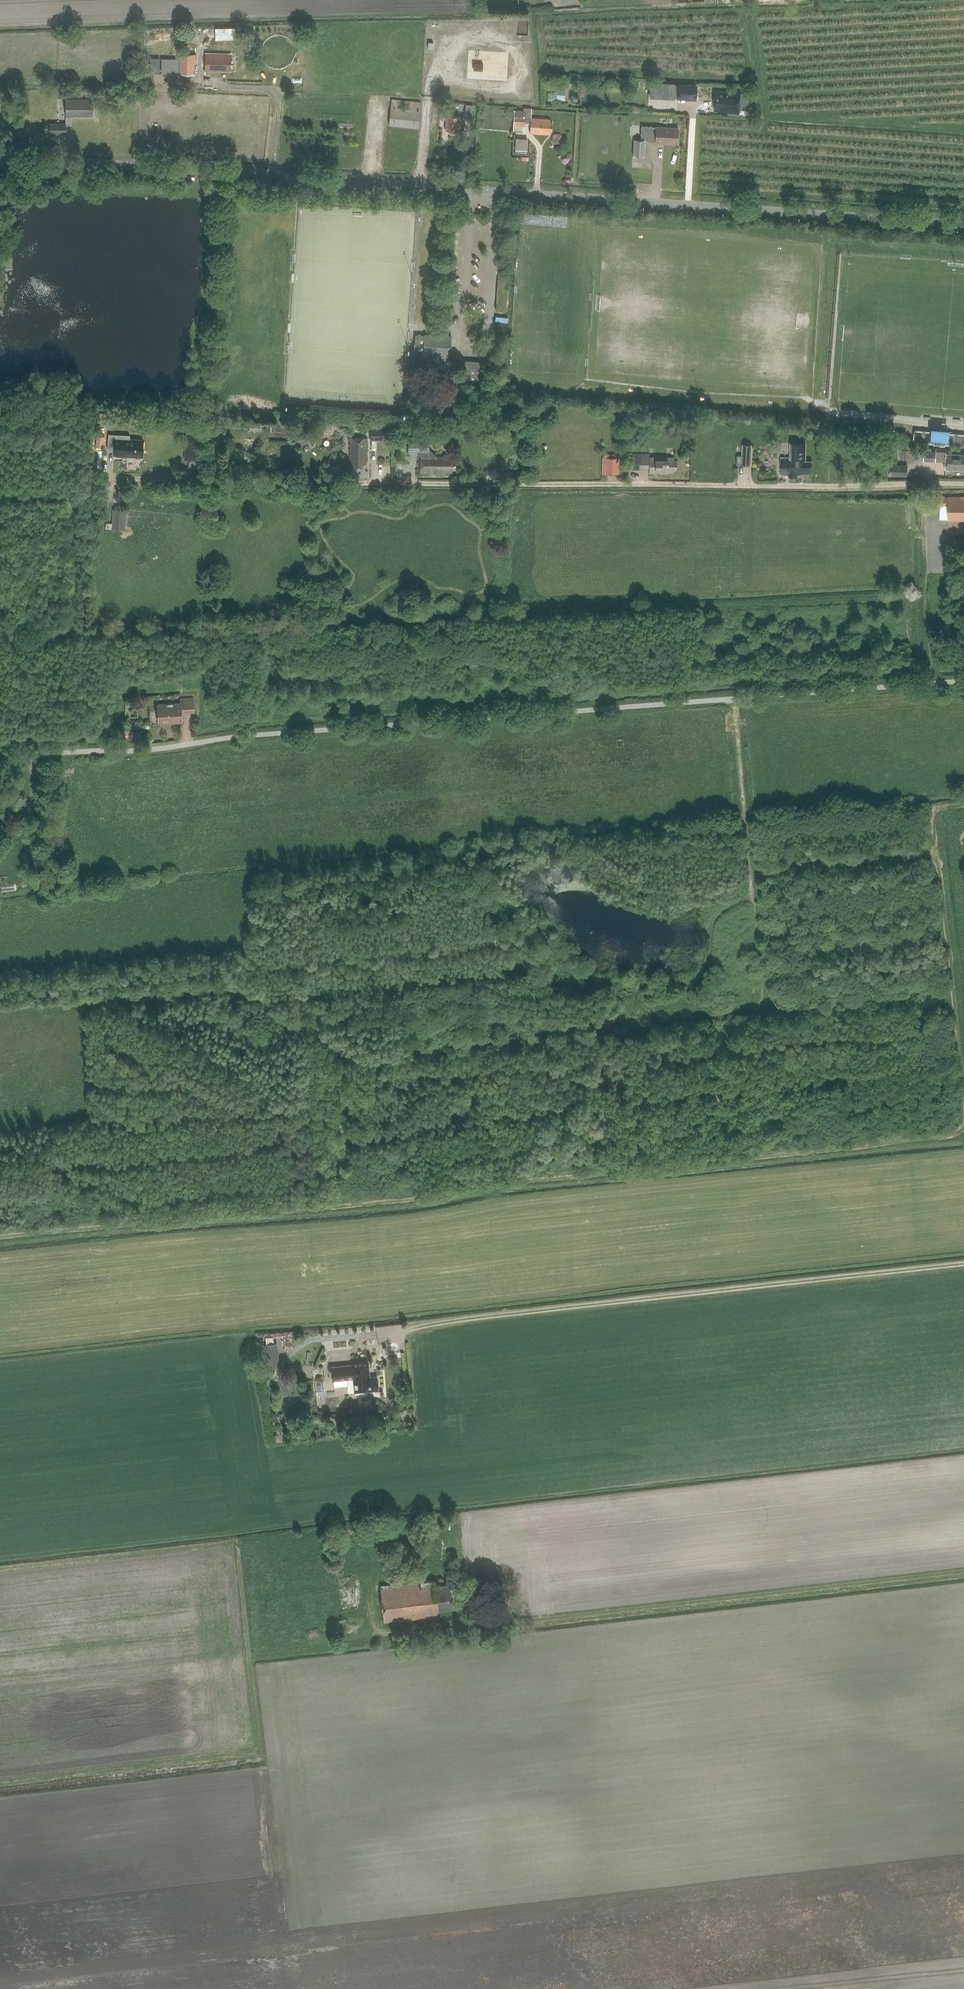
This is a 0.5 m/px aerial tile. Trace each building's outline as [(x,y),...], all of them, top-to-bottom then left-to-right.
[(234,28),(214,28),(214,39),(234,39),(234,28)] [(205,71),(231,72),(231,54),(206,54),(205,71)] [(194,74),(195,55),(180,55),(179,60),(151,59),(150,73),(194,74)] [(696,86),(678,85),(678,99),(696,100),(696,86)] [(728,101),(726,92),(719,91),(718,92),(716,92),(716,94),(715,95),(715,101),(716,102),(715,110),(730,111),(729,113),(739,114),(740,93),(728,101)] [(66,99),(66,116),(93,116),(93,103),(89,103),(89,100),(66,99)] [(388,126),(418,129),(421,104),(391,100),(388,126)] [(453,107),(453,108),(465,109),(464,120),(472,120),(473,105),(454,103),(453,107)] [(452,116),(453,108),(453,107),(446,106),(445,115),(447,115),(445,131),(458,132),(460,116),(452,116)] [(552,131),(552,123),(549,123),(550,119),(531,118),(532,109),(524,108),(523,111),(514,111),(513,131),(524,131),(525,120),(531,120),(530,133),(549,134),(549,131),(552,131)] [(48,134),(67,134),(66,123),(48,123),(48,134)] [(655,141),(655,143),(677,144),(678,128),(656,127),(656,129),(647,129),(647,141),(655,141)] [(517,137),(517,151),(529,151),(530,138),(517,137)] [(646,140),(634,140),(633,156),(645,156),(646,140)] [(451,347),(451,337),(429,335),(428,345),(425,345),(424,360),(447,362),(448,347),(451,347)] [(464,361),(462,386),(488,388),(489,363),(464,361)] [(150,417),(147,417),(147,420),(145,420),(145,427),(150,427),(150,425),(156,425),(156,426),(162,426),(162,420),(156,420),(156,421),(149,421),(150,417)] [(323,425),(323,435),(331,435),(331,425),(323,425)] [(384,430),(370,430),(370,440),(384,441),(384,430)] [(914,442),(934,443),(934,445),(944,445),(945,444),(963,446),(963,435),(915,431),(914,437),(914,442)] [(142,460),(143,440),(143,441),(130,440),(130,436),(109,435),(108,450),(108,449),(115,450),(115,458),(115,455),(142,457),(142,460)] [(196,461),(197,435),(185,435),(184,460),(196,461)] [(353,464),(353,467),(363,467),(363,464),(366,464),(367,438),(350,438),(350,464),(353,464)] [(432,473),(432,474),(444,474),(444,473),(452,473),(452,469),(455,469),(455,460),(453,460),(453,455),(444,455),(444,457),(436,457),(430,450),(428,450),(428,438),(409,438),(409,454),(418,454),(421,457),(421,473),(432,473)] [(863,442),(858,450),(864,454),(869,446),(863,442)] [(812,474),(812,461),(806,461),(806,444),(791,443),(791,458),(782,458),(781,474),(789,474),(789,477),(797,477),(797,475),(800,475),(800,473),(812,474)] [(752,444),(743,444),(742,455),(742,464),(751,465),(752,444)] [(909,450),(901,450),(901,460),(909,460),(909,450)] [(924,461),(944,462),(945,452),(925,450),(924,461)] [(650,454),(642,453),(631,453),(631,467),(642,467),(649,467),(649,474),(668,474),(668,473),(673,473),(673,470),(676,470),(677,461),(674,461),(674,457),(650,456),(650,454)] [(947,454),(946,470),(963,471),(963,455),(947,454)] [(618,457),(606,457),(606,473),(618,473),(618,457)] [(892,462),(892,473),(907,474),(907,463),(892,462)] [(344,474),(340,463),(329,468),(333,478),(344,474)] [(948,497),(948,498),(940,498),(940,505),(948,505),(948,521),(963,521),(963,497),(948,497)] [(125,530),(127,510),(113,509),(111,529),(125,530)] [(158,724),(182,722),(182,714),(194,713),(193,699),(181,700),(181,703),(157,704),(158,724)] [(276,1343),(266,1344),(267,1355),(277,1354),(276,1343)] [(277,1354),(267,1355),(268,1366),(278,1365),(277,1354)] [(364,1392),(379,1390),(377,1377),(370,1377),(368,1363),(352,1364),(352,1365),(331,1367),(332,1381),(353,1379),(355,1395),(364,1394),(364,1392)] [(439,1609),(453,1608),(451,1584),(434,1586),(433,1581),(380,1586),(384,1622),(434,1617),(439,1609)]
